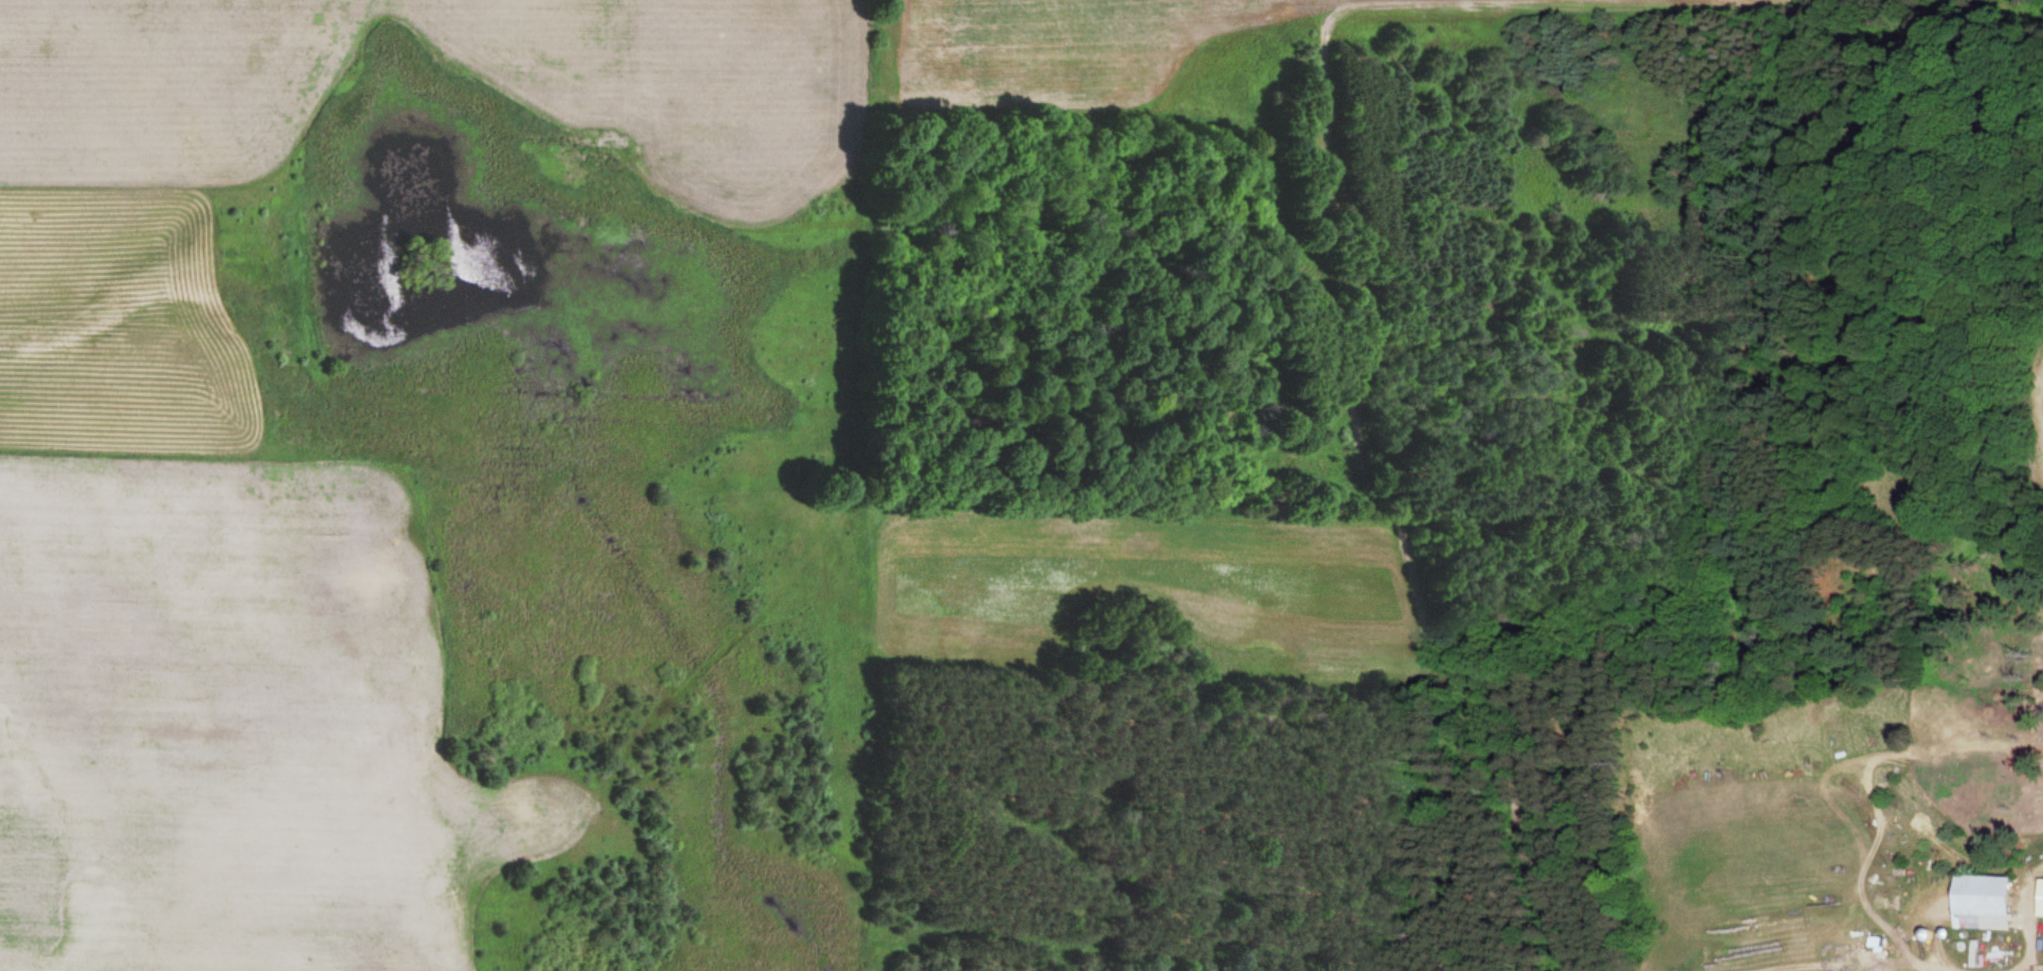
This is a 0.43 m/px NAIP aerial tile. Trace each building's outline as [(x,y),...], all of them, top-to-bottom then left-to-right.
[(2007,876),(1949,875),(1948,929),(2006,930),(2007,876)]
